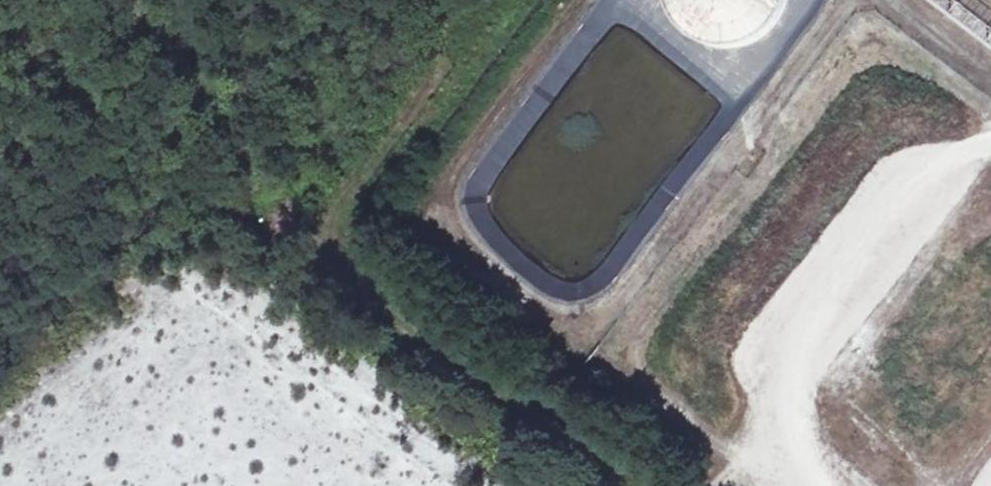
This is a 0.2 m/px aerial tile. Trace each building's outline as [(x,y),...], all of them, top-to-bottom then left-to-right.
[(666,5),(670,17),(677,28),(686,37),(697,44),(708,49),(721,51),(734,51),(746,48),(758,43),(768,36),(777,26),(783,15),(787,3),(788,0),(665,0),(666,5)]
